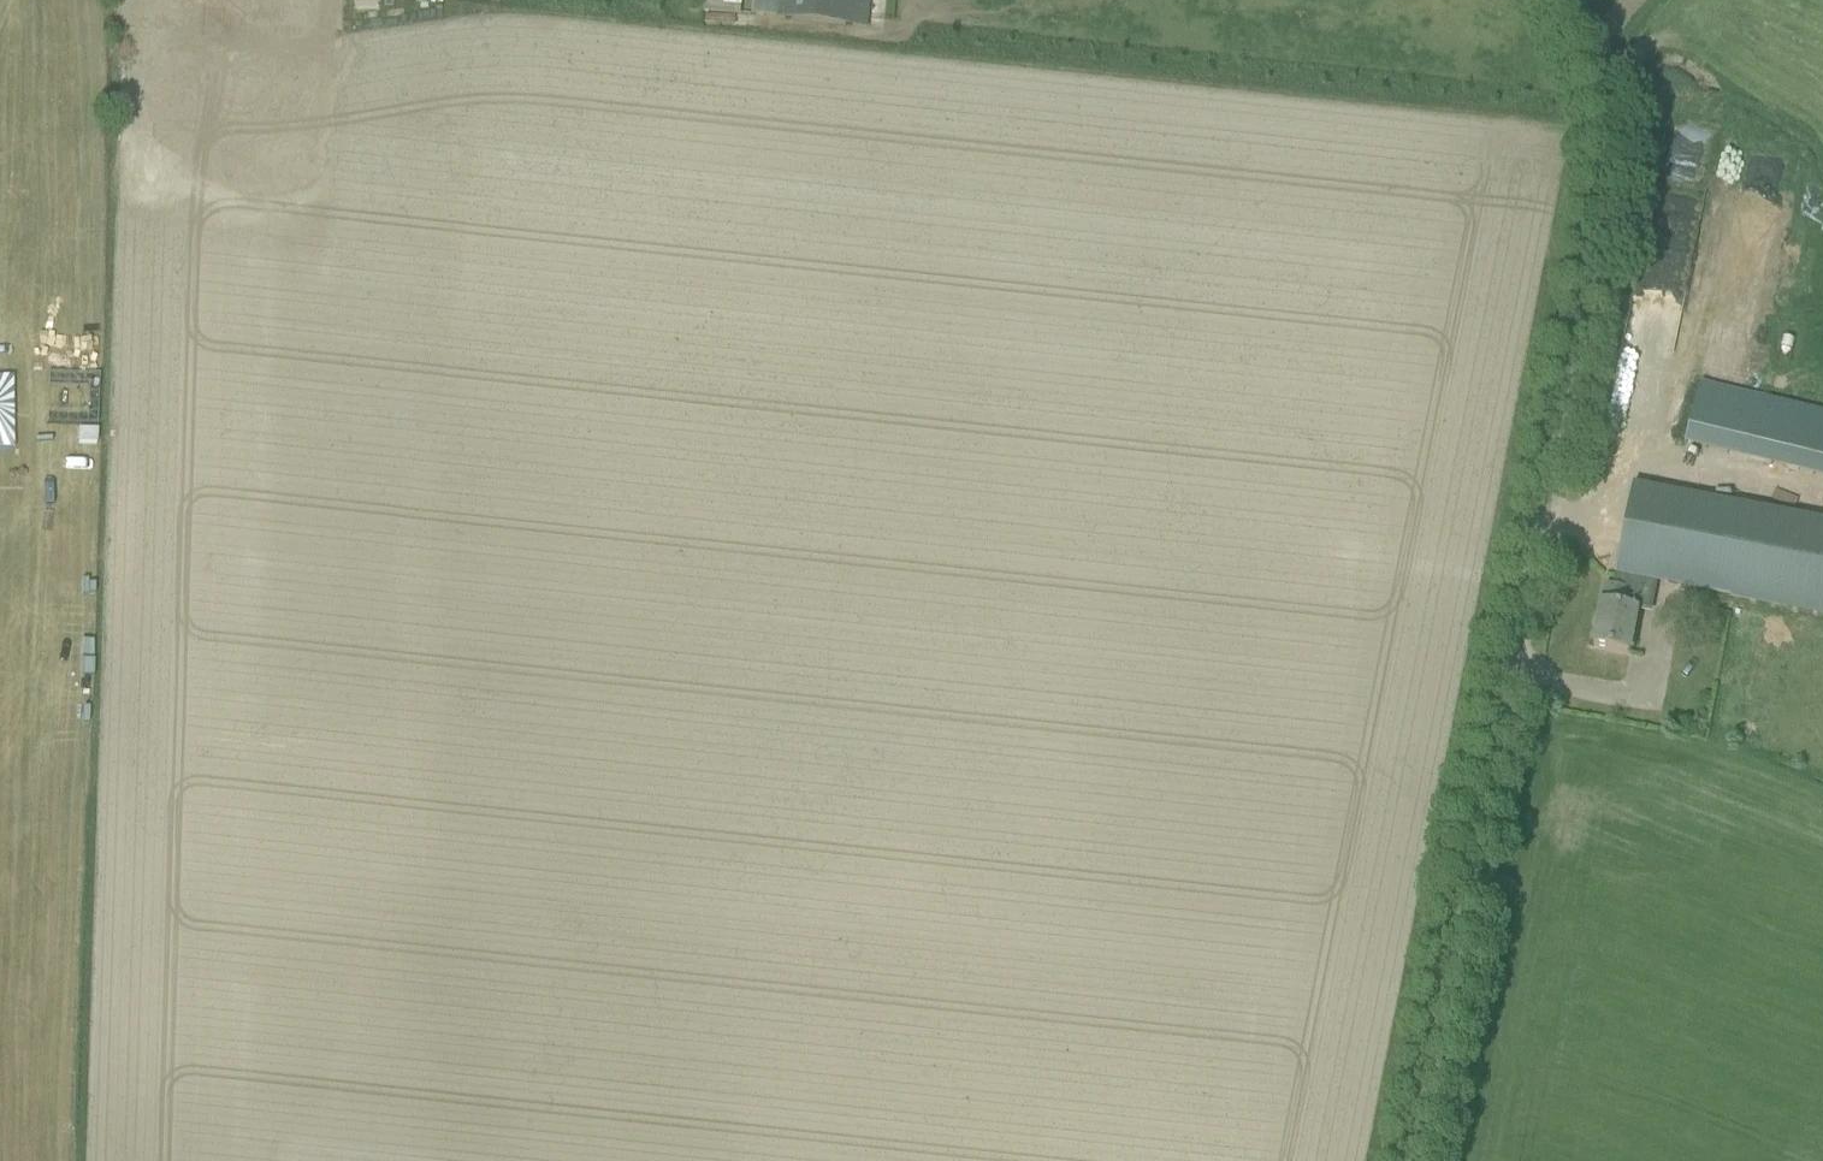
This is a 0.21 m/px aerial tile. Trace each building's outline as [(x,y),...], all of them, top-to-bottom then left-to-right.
[(751,14),(772,17),(867,27),(870,0),(753,0),(751,14)] [(1747,459),(1822,478),(1822,413),(1763,398),(1747,459)] [(1635,612),(1651,615),(1657,581),(1727,594),(1727,597),(1822,614),(1822,538),(1746,523),(1749,508),(1743,509),(1632,487),(1615,573),(1616,573),(1609,606),(1601,605),(1593,646),(1617,651),(1627,652),(1635,612)]
